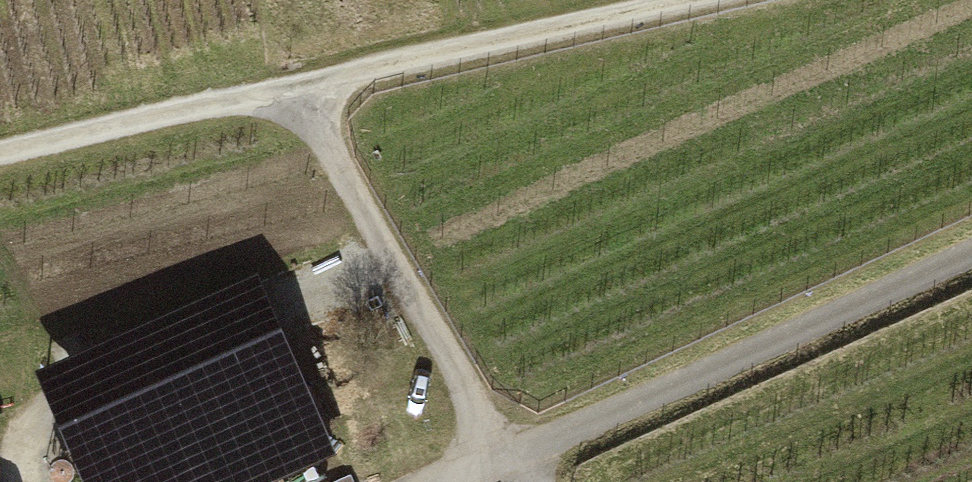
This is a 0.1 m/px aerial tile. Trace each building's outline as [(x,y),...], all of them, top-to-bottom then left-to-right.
[(68,412),(97,481),(272,481),(337,455),(283,324),(68,412)]
